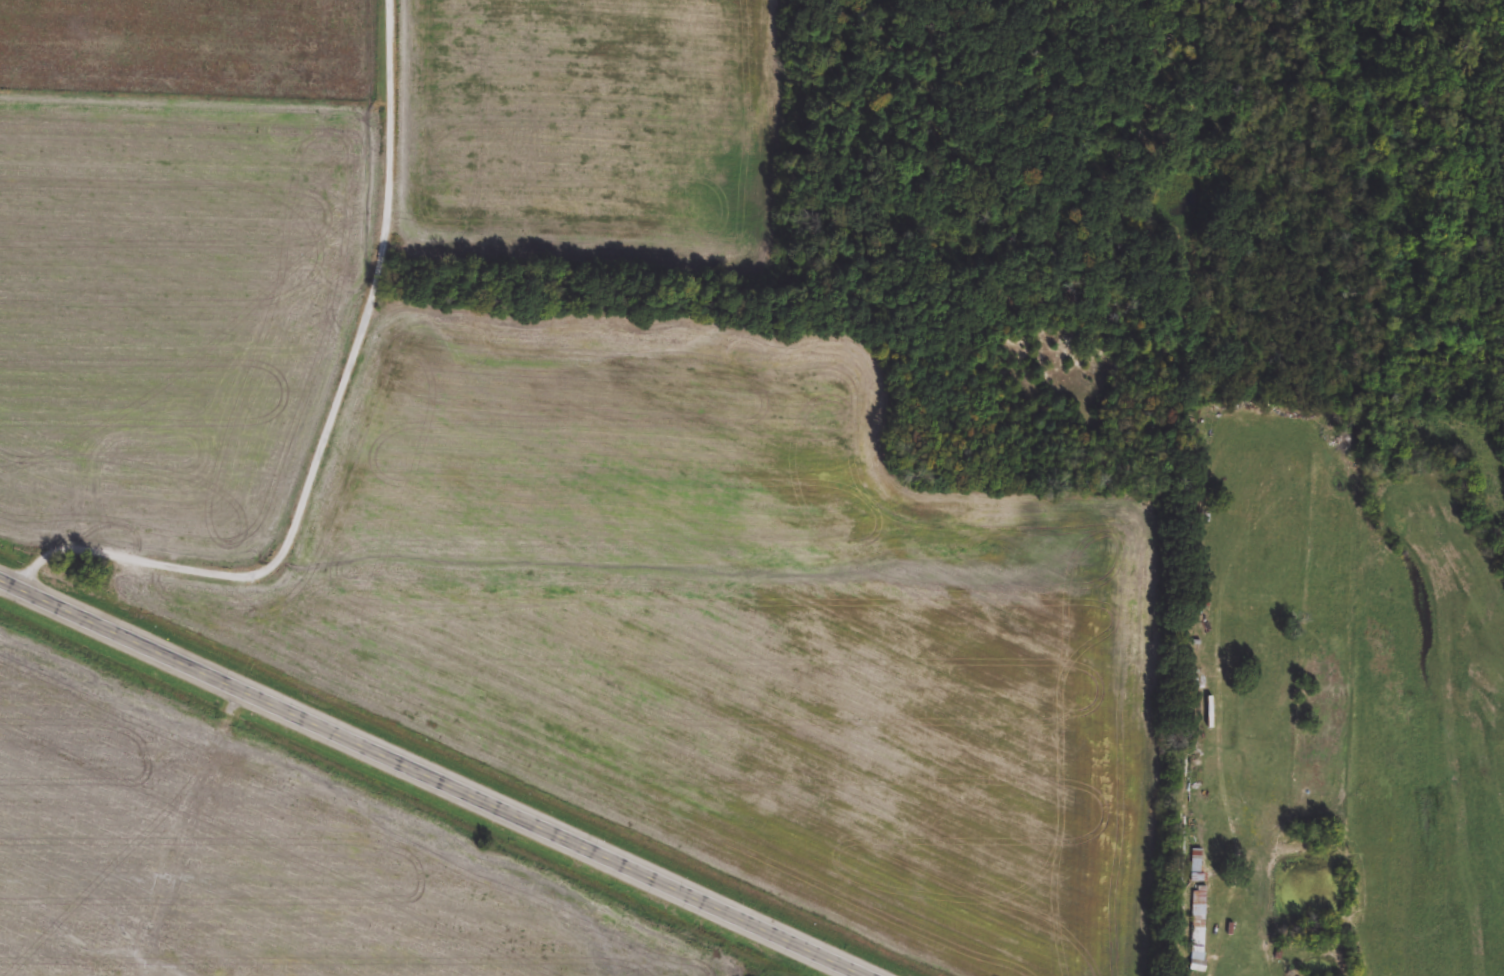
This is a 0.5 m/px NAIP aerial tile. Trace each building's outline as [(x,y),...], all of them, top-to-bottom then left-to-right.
[(1193,884),(1193,856),(1204,856),(1204,884),(1193,884)] [(1191,974),(1194,891),(1208,891),(1205,974),(1191,974)]
